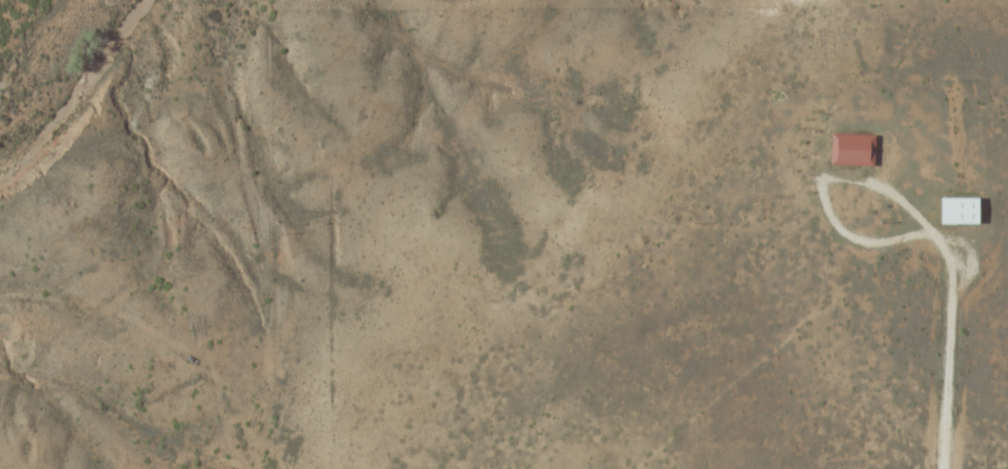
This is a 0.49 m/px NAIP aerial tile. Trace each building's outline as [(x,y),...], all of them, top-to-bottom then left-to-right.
[(830,133),(873,135),(873,164),(829,163),(830,133)] [(937,197),(977,197),(977,223),(937,223),(937,197)]
